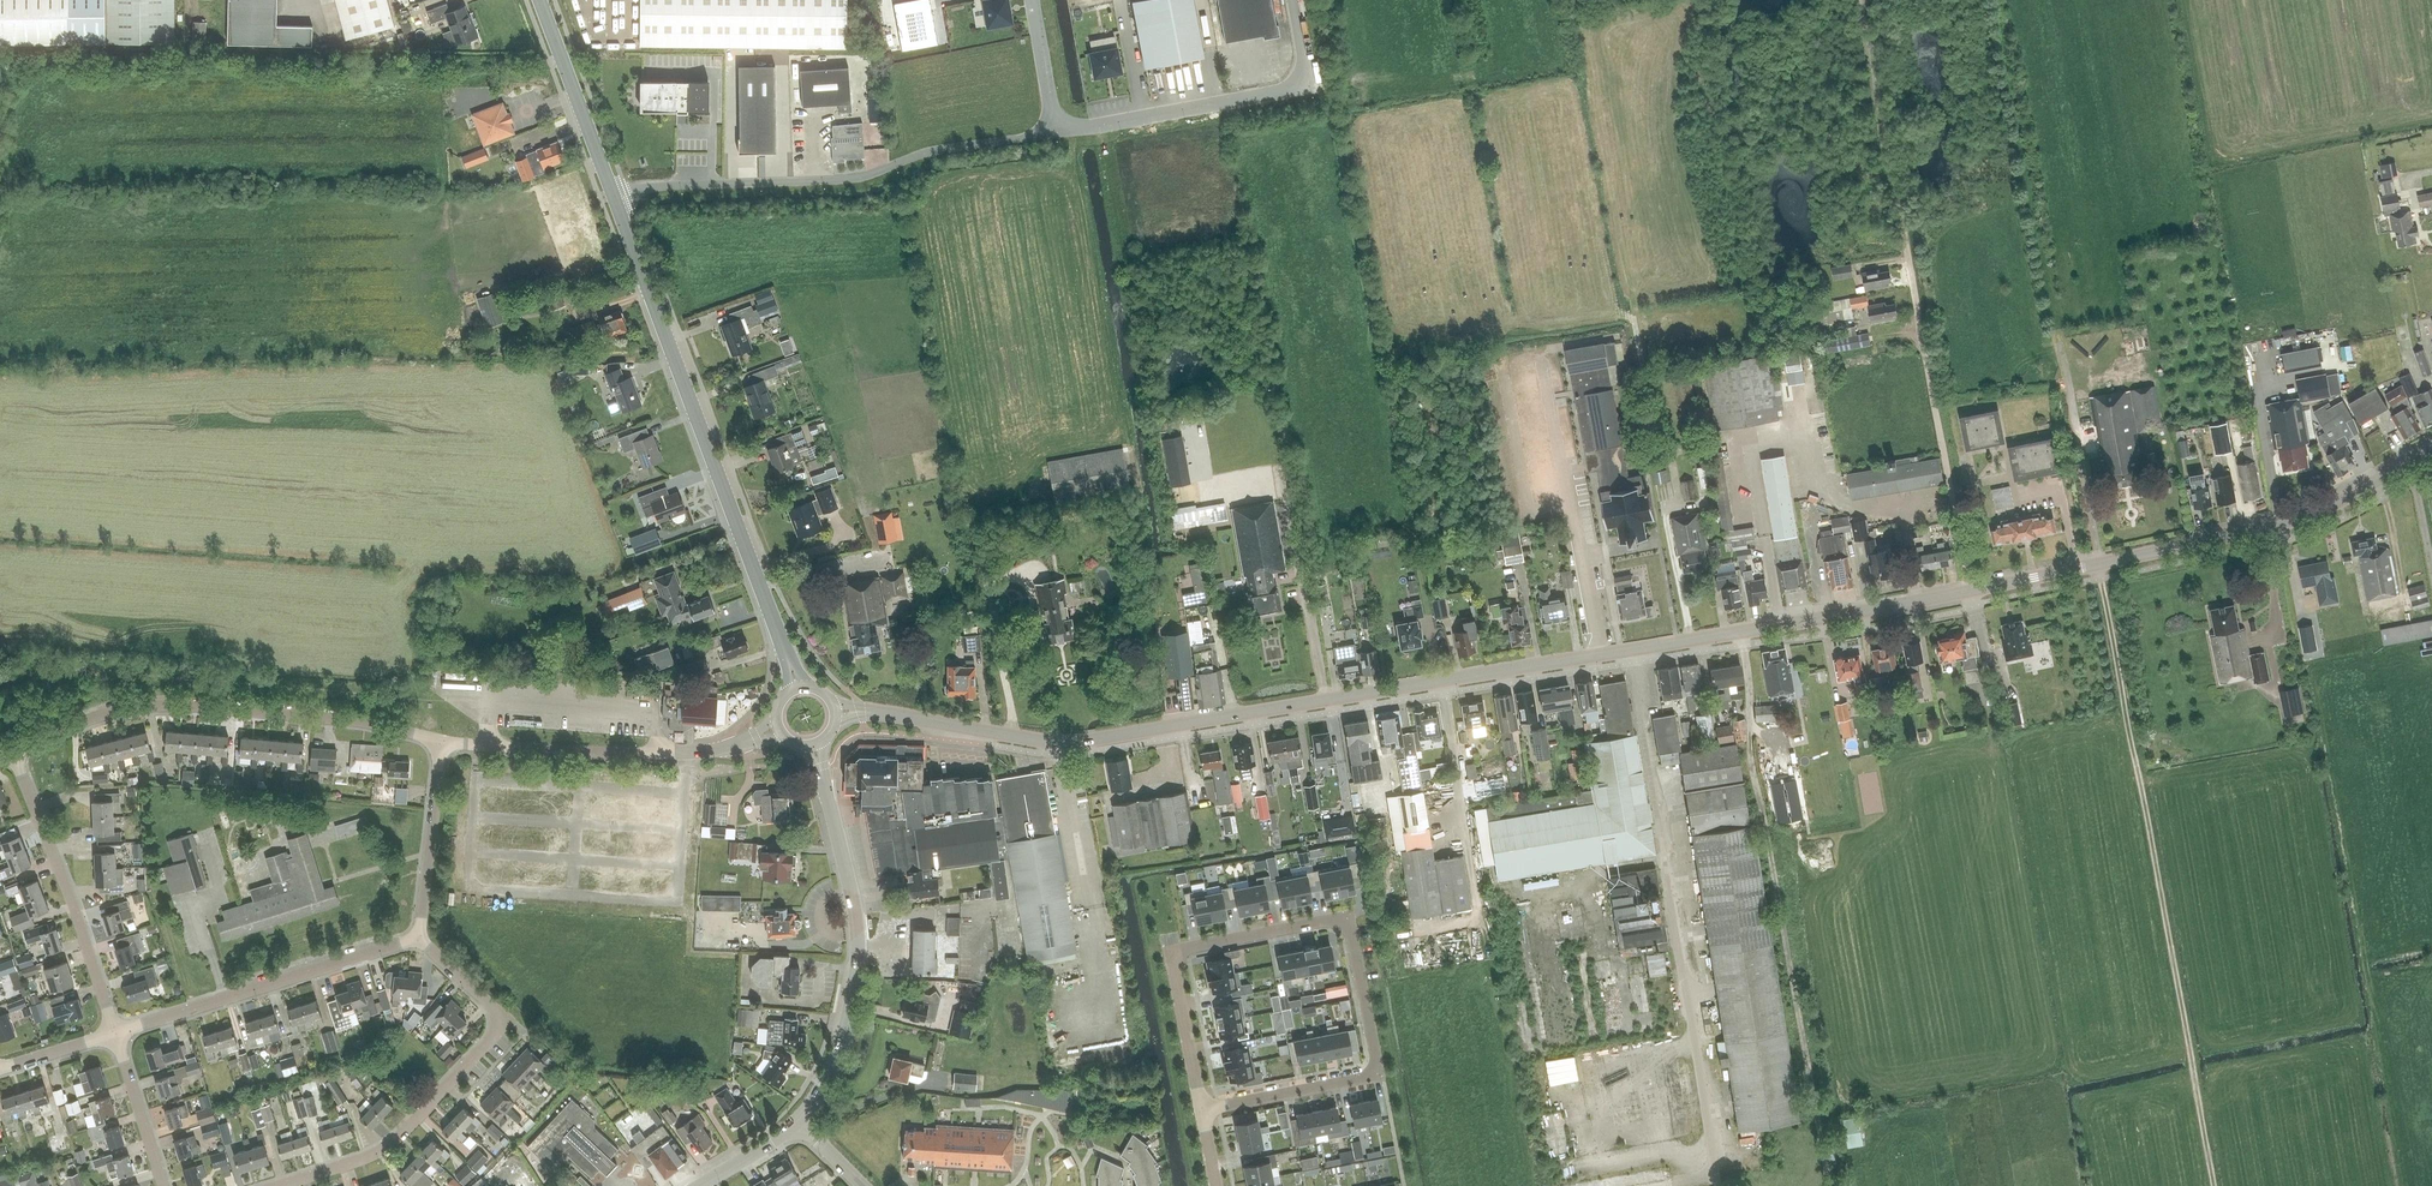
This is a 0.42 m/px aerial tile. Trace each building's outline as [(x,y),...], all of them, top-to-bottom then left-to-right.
[(70,44),(175,43),(175,0),(0,0),(0,44),(70,44)] [(227,44),(312,46),(312,26),(276,25),(277,0),(228,0),(227,44)] [(345,39),(394,26),(388,0),(335,0),(345,39)] [(846,0),(640,0),(640,46),(846,48),(846,0)] [(896,2),(905,50),(941,43),(933,0),(909,0),(896,2)] [(976,10),(984,8),(987,25),(987,27),(989,27),(1010,23),(1012,23),(1011,21),(1010,13),(1009,6),(1008,6),(1007,0),(974,0),(976,10)] [(1132,1),(1144,68),(1204,57),(1193,0),(1138,0),(1132,1)] [(1271,0),(1217,0),(1225,42),(1263,35),(1263,39),(1280,36),(1278,24),(1276,24),(1271,0)] [(946,6),(949,18),(963,15),(960,3),(946,6)] [(475,36),(477,35),(474,29),(473,29),(464,7),(450,12),(446,4),(426,11),(431,24),(447,18),(457,45),(476,37),(475,36)] [(406,19),(400,21),(404,34),(412,31),(409,22),(407,23),(406,19)] [(192,41),(206,42),(206,22),(193,22),(192,41)] [(1104,39),(1107,50),(1090,54),(1095,77),(1105,75),(1105,76),(1111,75),(1111,74),(1121,72),(1114,37),(1104,39)] [(754,65),(736,66),(736,81),(755,80),(754,65)] [(772,65),(754,65),(755,80),(773,79),(772,65)] [(848,67),(800,70),(802,107),(851,104),(848,67)] [(773,79),(755,80),(755,94),(773,94),(773,79)] [(755,80),(736,81),(737,95),(755,94),(755,80)] [(708,84),(698,84),(698,82),(653,81),(653,83),(644,83),(644,110),(676,110),(676,113),(688,113),(688,109),(707,110),(708,84)] [(755,94),(737,95),(738,109),(756,109),(755,94)] [(773,94),(755,94),(756,109),(774,108),(773,94)] [(880,97),(868,98),(869,122),(882,121),(880,97)] [(473,116),(484,143),(512,133),(501,105),(473,116)] [(774,108),(756,109),(756,123),(774,122),(774,108)] [(756,109),(738,109),(738,124),(756,123),(756,109)] [(756,123),(757,137),(757,152),(775,151),(774,122),(756,123)] [(864,158),(862,122),(832,125),(833,138),(835,138),(835,142),(834,142),(834,150),(833,150),(834,162),(844,161),(844,159),(864,158)] [(756,123),(738,124),(739,137),(739,138),(757,137),(756,123)] [(739,137),(737,137),(738,153),(757,153),(757,152),(757,137),(739,138),(739,137)] [(527,158),(516,162),(523,180),(546,171),(545,167),(554,164),(554,162),(563,159),(557,144),(545,148),(544,147),(526,154),(527,158)] [(484,148),(471,153),(474,163),(488,158),(484,148)] [(2393,163),(2380,166),(2382,177),(2395,175),(2393,163)] [(2393,179),(2379,182),(2382,196),(2395,193),(2393,179)] [(2410,211),(2399,213),(2398,208),(2400,208),(2398,193),(2380,197),(2384,216),(2389,215),(2393,232),(2396,231),(2398,247),(2417,243),(2415,236),(2419,235),(2417,226),(2413,227),(2410,211)] [(2418,196),(2420,206),(2431,203),(2431,193),(2418,196)] [(1842,266),(1832,267),(1834,280),(1844,279),(1842,266)] [(1887,283),(1892,282),(1890,271),(1880,273),(1879,270),(1862,273),(1865,290),(1888,287),(1887,283)] [(762,323),(760,319),(779,312),(770,289),(755,295),(758,304),(755,305),(757,310),(753,311),(751,306),(727,315),(730,322),(721,326),(732,356),(751,349),(746,334),(750,332),(748,328),(762,323)] [(559,290),(545,295),(551,311),(565,306),(559,290)] [(494,293),(477,299),(486,328),(503,322),(494,293)] [(1868,306),(1866,295),(1818,304),(1821,323),(1854,317),(1852,309),(1868,306)] [(1894,316),(1898,315),(1895,304),(1886,305),(1885,303),(1868,306),(1872,323),(1894,319),(1894,316)] [(605,338),(627,330),(620,311),(598,318),(600,324),(595,325),(594,320),(571,328),(576,344),(599,336),(604,334),(605,338)] [(1778,315),(1779,322),(1795,320),(1794,312),(1783,313),(1783,315),(1778,315)] [(780,321),(778,315),(769,319),(771,325),(780,321)] [(1826,341),(1828,354),(1871,346),(1868,333),(1855,336),(1855,332),(1843,334),(1844,338),(1826,341)] [(788,339),(779,343),(784,356),(793,353),(788,339)] [(1612,388),(1608,365),(1618,363),(1614,341),(1565,350),(1569,373),(1570,373),(1587,464),(1596,463),(1603,500),(1602,500),(1607,528),(1608,528),(1608,527),(1617,526),(1619,535),(1616,536),(1617,537),(1620,537),(1620,542),(1618,542),(1618,544),(1628,542),(1630,548),(1641,545),(1640,540),(1651,538),(1650,536),(1648,537),(1647,532),(1649,531),(1649,530),(1646,530),(1645,520),(1654,519),(1655,519),(1650,491),(1649,491),(1648,486),(1646,474),(1629,477),(1613,388),(1612,388)] [(2345,359),(2353,357),(2351,344),(2343,345),(2345,359)] [(2317,348),(2283,354),(2286,371),(2320,365),(2317,348)] [(2415,352),(2416,355),(2418,360),(2417,360),(2423,377),(2431,373),(2423,349),(2415,352)] [(1801,352),(1785,355),(1789,384),(1805,382),(1801,352)] [(1780,420),(1769,354),(1704,364),(1715,430),(1780,420)] [(799,355),(775,364),(775,365),(777,370),(801,361),(799,355)] [(572,363),(572,374),(588,374),(588,363),(572,363)] [(777,370),(775,365),(757,372),(761,381),(743,387),(751,410),(750,410),(753,419),(755,418),(755,419),(775,411),(763,381),(779,375),(777,370)] [(641,404),(631,377),(624,380),(620,369),(605,375),(611,390),(614,389),(618,400),(607,405),(611,416),(641,404)] [(2331,397),(2331,395),(2341,393),(2338,373),(2327,375),(2327,374),(2297,379),(2301,399),(2267,405),(2275,450),(2279,449),(2281,461),(2282,461),(2284,471),(2309,466),(2307,456),(2308,456),(2306,444),(2309,444),(2302,402),(2331,397)] [(1679,402),(1695,399),(1692,381),(1676,384),(1679,402)] [(2392,416),(2405,438),(2420,429),(2415,420),(2417,419),(2411,409),(2412,408),(2401,385),(2385,394),(2396,413),(2392,416)] [(2138,432),(2162,428),(2154,386),(2152,386),(2133,389),(2134,389),(2130,390),(2133,406),(2132,406),(2129,390),(2126,391),(2126,390),(2094,396),(2089,397),(2090,398),(2089,398),(2101,460),(2104,459),(2107,474),(2109,473),(2112,487),(2123,485),(2123,486),(2129,484),(2140,482),(2137,468),(2140,468),(2137,454),(2140,453),(2132,411),(2134,411),(2138,432)] [(2375,387),(2348,403),(2360,424),(2387,408),(2375,387)] [(2425,392),(2413,397),(2417,404),(2415,405),(2425,426),(2431,422),(2431,391),(2431,389),(2425,392)] [(2345,467),(2353,463),(2350,457),(2351,456),(2346,446),(2350,444),(2348,439),(2354,435),(2347,422),(2353,418),(2343,401),(2327,410),(2324,405),(2314,411),(2325,432),(2319,436),(2319,439),(2318,439),(2327,455),(2339,476),(2348,471),(2345,467)] [(1960,418),(1967,450),(2004,442),(1998,410),(1960,418)] [(2211,426),(2216,455),(2232,452),(2226,423),(2211,426)] [(816,424),(808,426),(811,436),(819,433),(816,424)] [(587,430),(591,441),(605,436),(601,425),(587,430)] [(642,429),(625,436),(619,438),(624,452),(636,448),(643,468),(662,460),(659,452),(658,452),(652,436),(646,438),(642,429)] [(793,466),(792,464),(801,460),(795,446),(806,442),(802,429),(791,433),(773,439),(776,447),(767,450),(776,472),(793,466)] [(1170,487),(1190,483),(1182,436),(1162,440),(1170,487)] [(2008,447),(2015,480),(2058,471),(2051,438),(2008,447)] [(2177,441),(2180,457),(2190,456),(2187,439),(2177,441)] [(2244,500),(2262,497),(2255,461),(2254,461),(2251,446),(2243,447),(2245,462),(2238,464),(2244,500)] [(1123,448),(1047,462),(1054,501),(1130,487),(1123,448)] [(2154,452),(2146,454),(2148,467),(2157,466),(2154,452)] [(1775,539),(1797,535),(1797,534),(1785,456),(1762,459),(1775,538),(1775,539)] [(1848,473),(1852,500),(1944,484),(1940,458),(1919,461),(1918,456),(1882,462),(1883,467),(1848,473)] [(811,476),(814,484),(839,476),(835,466),(825,469),(825,471),(811,476)] [(1652,473),(1654,484),(1669,481),(1667,470),(1652,473)] [(2190,475),(2192,488),(2191,488),(2195,510),(2213,507),(2209,485),(2206,485),(2204,472),(2190,475)] [(2218,504),(2236,501),(2231,475),(2213,478),(2218,504)] [(1693,480),(1681,483),(1684,501),(1696,498),(1693,480)] [(1991,490),(1995,509),(2014,505),(2010,486),(1991,490)] [(818,499),(790,509),(800,537),(822,529),(816,515),(838,507),(831,488),(816,493),(818,499)] [(664,497),(660,489),(638,497),(646,517),(655,513),(658,522),(671,517),(672,519),(674,521),(676,523),(678,523),(683,521),(685,519),(685,517),(685,514),(684,512),(685,512),(677,492),(664,497)] [(1276,587),(1274,587),(1271,572),(1283,570),(1283,569),(1285,569),(1273,501),(1249,505),(1249,503),(1241,504),(1242,507),(1231,509),(1243,576),(1246,576),(1249,591),(1247,592),(1251,614),(1281,609),(1276,587)] [(1169,509),(1174,541),(1186,539),(1184,528),(1214,523),(1215,527),(1225,526),(1225,521),(1228,521),(1225,503),(1196,508),(1195,505),(1169,509)] [(879,543),(897,540),(891,512),(873,515),(879,543)] [(1684,572),(1708,568),(1704,549),(1707,549),(1700,512),(1673,517),(1673,518),(1671,518),(1678,555),(1681,554),(1684,572)] [(2053,518),(2047,519),(2046,514),(1997,524),(1998,530),(1992,531),(1995,544),(2014,540),(2014,541),(2037,536),(2037,535),(2056,532),(2053,518)] [(1833,529),(1821,532),(1821,537),(1820,537),(1823,552),(1822,552),(1823,560),(1824,560),(1826,573),(1829,585),(1832,584),(1833,589),(1843,588),(1853,586),(1848,556),(1847,556),(1843,533),(1851,531),(1849,516),(1831,519),(1833,529)] [(1873,578),(1892,575),(1888,550),(1877,553),(1873,531),(1868,532),(1865,519),(1851,522),(1854,540),(1864,538),(1865,541),(1864,541),(1867,555),(1869,554),(1873,578)] [(1437,540),(1457,537),(1455,528),(1435,532),(1437,540)] [(630,539),(636,554),(661,545),(655,529),(630,539)] [(1921,529),(1912,531),(1913,539),(1922,537),(1921,529)] [(1518,532),(1500,536),(1506,565),(1524,561),(1518,532)] [(1480,534),(1469,535),(1471,544),(1481,543),(1480,534)] [(1775,538),(1772,539),(1777,566),(1782,593),(1807,588),(1798,534),(1797,534),(1797,535),(1775,539),(1775,538)] [(2368,600),(2398,594),(2389,549),(2378,551),(2375,537),(2351,542),(2354,556),(2359,555),(2360,563),(2360,562),(2368,600)] [(1746,540),(1732,542),(1733,550),(1737,550),(1748,548),(1746,540)] [(1711,557),(1720,555),(1717,541),(1708,543),(1711,557)] [(1937,543),(1938,546),(1933,547),(1934,553),(1936,567),(1953,564),(1951,550),(1945,551),(1943,542),(1937,543)] [(1218,544),(1207,546),(1210,561),(1220,559),(1218,544)] [(1936,567),(1934,553),(1924,555),(1923,546),(1917,547),(1919,556),(1920,556),(1922,570),(1936,567)] [(1748,548),(1737,550),(1738,561),(1753,558),(1751,548),(1748,548)] [(1189,567),(1189,555),(1164,556),(1165,568),(1189,567)] [(2351,556),(2343,557),(2344,564),(2352,563),(2351,556)] [(2338,602),(2336,592),(2333,577),(2330,577),(2327,561),(2299,567),(2302,586),(2315,583),(2320,605),(2338,602)] [(1570,569),(1560,571),(1563,588),(1573,586),(1570,569)] [(1742,606),(1738,585),(1739,585),(1736,569),(1717,573),(1718,579),(1727,577),(1729,587),(1721,589),(1725,609),(1742,606)] [(1759,598),(1768,597),(1764,578),(1753,580),(1752,571),(1743,572),(1750,604),(1760,602),(1759,598)] [(685,605),(673,572),(655,579),(661,597),(656,598),(662,614),(667,612),(685,605)] [(885,602),(908,598),(903,572),(880,576),(880,580),(879,580),(879,577),(842,584),(852,637),(851,638),(852,644),(853,644),(854,646),(853,646),(854,653),(864,652),(871,651),(871,650),(880,649),(876,625),(887,623),(880,583),(881,583),(885,602)] [(1647,617),(1654,615),(1652,606),(1645,607),(1643,597),(1642,590),(1634,591),(1632,582),(1633,582),(1631,575),(1614,578),(1615,585),(1617,585),(1618,594),(1617,594),(1621,619),(1631,617),(1631,618),(1637,616),(1646,614),(1647,617)] [(1045,643),(1075,637),(1071,618),(1067,619),(1066,610),(1067,610),(1066,606),(1064,593),(1066,593),(1064,578),(1034,584),(1040,615),(1044,614),(1045,622),(1041,623),(1045,643)] [(1407,581),(1409,593),(1418,592),(1416,580),(1407,581)] [(2414,610),(2431,605),(2431,583),(2431,582),(2408,588),(2414,610)] [(1330,605),(1326,584),(1313,586),(1317,608),(1330,605)] [(1207,585),(1184,590),(1186,597),(1209,592),(1207,585)] [(640,588),(612,599),(616,608),(629,603),(631,608),(646,602),(641,595),(640,588)] [(1539,589),(1540,597),(1538,598),(1542,622),(1568,618),(1565,597),(1550,599),(1548,588),(1539,589)] [(709,596),(685,605),(667,612),(671,622),(691,615),(693,619),(714,611),(709,596)] [(1445,597),(1431,600),(1434,619),(1448,617),(1445,597)] [(1403,608),(1405,623),(1396,624),(1401,648),(1401,649),(1402,650),(1404,651),(1405,652),(1407,652),(1409,651),(1410,650),(1411,649),(1411,648),(1411,646),(1420,644),(1419,637),(1421,637),(1419,628),(1417,628),(1415,618),(1424,616),(1420,600),(1411,601),(1412,606),(1403,608)] [(1510,621),(1511,624),(1508,624),(1512,645),(1529,642),(1528,635),(1530,635),(1527,620),(1526,621),(1524,607),(1516,608),(1516,605),(1501,607),(1503,622),(1510,621)] [(2245,627),(2243,628),(2239,629),(2235,611),(2234,605),(2210,610),(2212,616),(2215,633),(2211,634),(2221,684),(2253,677),(2254,684),(2269,681),(2263,652),(2250,655),(2245,627)] [(1370,609),(1360,610),(1363,628),(1372,627),(1370,609)] [(1193,674),(1185,614),(1175,616),(1177,633),(1162,635),(1168,676),(1175,675),(1180,708),(1193,707),(1189,675),(1193,674)] [(1472,638),(1477,637),(1473,619),(1462,622),(1464,631),(1454,633),(1458,654),(1475,651),(1472,638)] [(1215,641),(1204,643),(1201,620),(1187,622),(1190,645),(1192,645),(1196,672),(1195,672),(1196,676),(1194,676),(1198,705),(1225,702),(1220,669),(1219,669),(1215,641)] [(2006,645),(2008,656),(2009,660),(2033,655),(2029,633),(2026,633),(2023,620),(2002,625),(2007,645),(2006,645)] [(2384,645),(2431,636),(2431,620),(2380,629),(2384,645)] [(2249,623),(2251,631),(2257,629),(2255,621),(2249,623)] [(2318,649),(2313,624),(2298,627),(2303,652),(2318,649)] [(1937,646),(1940,662),(1961,659),(1963,670),(1964,670),(1966,683),(1980,681),(1978,668),(1976,656),(1980,655),(1976,637),(1965,639),(1964,632),(1955,634),(1955,636),(1939,639),(1941,645),(1937,646)] [(736,654),(747,650),(741,633),(728,638),(727,637),(721,639),(719,634),(707,639),(710,649),(721,644),(722,647),(724,647),(728,658),(736,655),(736,654)] [(980,634),(962,636),(964,652),(982,650),(980,634)] [(1923,694),(1917,663),(1923,661),(1921,649),(1922,649),(1920,642),(1904,645),(1907,662),(1904,663),(1910,697),(1923,694)] [(1356,654),(1354,643),(1334,646),(1336,663),(1334,665),(1334,668),(1337,670),(1338,678),(1345,677),(1348,679),(1352,678),(1354,675),(1366,673),(1365,665),(1364,665),(1363,662),(1360,662),(1359,657),(1357,657),(1356,654)] [(639,674),(674,660),(668,646),(634,660),(639,674)] [(1893,648),(1894,648),(1894,646),(1871,651),(1872,652),(1877,677),(1869,679),(1872,693),(1887,690),(1883,669),(1897,667),(1893,648)] [(1769,696),(1794,692),(1788,663),(1787,663),(1784,649),(1762,653),(1765,667),(1763,667),(1769,696)] [(1375,651),(1356,654),(1357,657),(1359,657),(1360,662),(1363,662),(1364,665),(1365,665),(1366,673),(1369,673),(1372,675),(1375,674),(1378,671),(1379,671),(1375,651)] [(1835,660),(1839,680),(1855,677),(1856,684),(1855,685),(1858,698),(1869,696),(1867,682),(1866,682),(1865,675),(1863,675),(1859,655),(1835,660)] [(711,675),(705,659),(689,664),(695,681),(711,675)] [(974,696),(974,667),(974,660),(965,660),(965,664),(962,664),(962,666),(948,666),(948,682),(945,685),(945,692),(948,694),(963,694),(963,696),(965,698),(972,698),(974,696)] [(1690,695),(1689,689),(1701,687),(1697,664),(1697,663),(1696,663),(1692,664),(1691,664),(1687,665),(1687,664),(1686,665),(1681,666),(1681,665),(1680,666),(1680,667),(1681,667),(1688,711),(1696,710),(1694,701),(1692,701),(1691,695),(1690,695)] [(1725,667),(1730,700),(1741,698),(1740,690),(1736,691),(1735,684),(1743,682),(1740,664),(1725,667)] [(1663,700),(1682,697),(1685,696),(1684,690),(1681,690),(1677,666),(1658,669),(1662,693),(1663,700)] [(1713,687),(1723,686),(1724,693),(1719,694),(1720,702),(1730,700),(1725,667),(1718,668),(1710,669),(1713,687)] [(1583,740),(1590,790),(1495,803),(1497,816),(1487,818),(1485,806),(1474,808),(1482,864),(1493,862),(1495,878),(1606,862),(1618,947),(1636,945),(1637,953),(1667,948),(1656,867),(1616,873),(1614,859),(1654,853),(1629,678),(1599,682),(1607,737),(1583,740)] [(1586,722),(1599,720),(1597,710),(1592,680),(1575,683),(1580,713),(1581,713),(1581,715),(1585,714),(1586,722)] [(1563,725),(1574,723),(1568,685),(1539,690),(1543,711),(1560,708),(1563,725)] [(1520,722),(1537,720),(1532,691),(1515,694),(1520,722)] [(1504,755),(1515,753),(1513,738),(1510,738),(1508,729),(1517,728),(1512,694),(1494,697),(1500,731),(1504,755)] [(715,724),(717,698),(684,696),(684,697),(664,695),(662,716),(670,717),(669,729),(686,730),(686,722),(715,724)] [(2284,699),(2287,715),(2304,712),(2301,696),(2284,699)] [(1484,725),(1486,724),(1483,702),(1461,705),(1465,728),(1471,727),(1472,727),(1484,725)] [(1851,720),(1847,702),(1836,704),(1840,722),(1851,720)] [(1700,715),(1695,716),(1699,741),(1715,739),(1709,704),(1699,706),(1700,715)] [(1755,722),(1779,720),(1778,704),(1754,706),(1755,722)] [(1419,740),(1441,736),(1437,713),(1423,715),(1423,711),(1414,712),(1419,740)] [(1747,820),(1736,742),(1680,750),(1675,713),(1652,716),(1659,765),(1679,762),(1687,822),(1696,821),(1694,811),(1737,805),(1739,821),(1747,820)] [(1403,747),(1401,734),(1397,715),(1376,718),(1382,753),(1392,751),(1392,749),(1395,748),(1403,747)] [(1732,721),(1735,741),(1746,740),(1744,719),(1732,721)] [(1371,747),(1370,740),(1367,720),(1343,724),(1347,744),(1347,743),(1351,763),(1350,763),(1353,782),(1382,777),(1379,759),(1370,760),(1368,747),(1371,747)] [(1681,722),(1683,737),(1691,735),(1689,721),(1681,722)] [(1715,727),(1718,744),(1734,741),(1731,725),(1715,727)] [(1545,728),(1532,731),(1537,760),(1550,758),(1545,728)] [(1327,765),(1336,763),(1334,751),(1331,751),(1328,731),(1312,734),(1315,756),(1325,755),(1327,765)] [(1466,731),(1459,732),(1461,742),(1467,741),(1466,731)] [(1927,731),(1918,732),(1919,742),(1928,740),(1927,731)] [(181,751),(182,733),(167,732),(165,750),(177,751),(176,762),(182,762),(183,751),(181,751)] [(1397,795),(1400,815),(1403,831),(1428,827),(1422,791),(1412,732),(1401,734),(1403,747),(1395,748),(1403,794),(1397,795)] [(145,733),(130,737),(135,755),(137,754),(146,752),(149,762),(155,761),(152,750),(150,750),(145,733)] [(197,734),(182,733),(181,751),(183,751),(192,752),(191,763),(197,764),(198,753),(196,752),(197,734)] [(211,754),(213,736),(197,734),(196,752),(198,753),(207,753),(206,765),(212,765),(213,754),(211,754)] [(228,737),(213,736),(211,754),(213,754),(222,755),(222,766),(227,766),(228,755),(227,755),(228,737)] [(1298,736),(1282,739),(1290,783),(1299,781),(1297,767),(1303,766),(1298,736)] [(130,737),(116,741),(120,759),(122,758),(131,755),(134,766),(140,765),(137,754),(135,755),(130,737)] [(255,757),(257,739),(242,737),(241,756),(252,757),(251,768),(257,768),(258,757),(255,757)] [(272,740),(257,739),(255,757),(258,757),(268,758),(267,769),(272,769),(273,758),(270,758),(272,740)] [(1282,784),(1290,783),(1282,739),(1267,742),(1271,761),(1278,760),(1280,770),(1282,769),(1283,774),(1280,775),(1282,784)] [(287,741),(272,740),(270,758),(273,758),(283,759),(282,770),(287,771),(288,760),(285,759),(287,741)] [(106,763),(108,762),(117,759),(120,770),(125,769),(122,758),(120,759),(116,741),(101,745),(106,763)] [(285,759),(288,760),(297,760),(296,772),(302,772),(303,761),(302,761),(303,742),(287,741),(285,759)] [(351,770),(373,772),(374,760),(382,761),(382,760),(383,746),(353,744),(351,770)] [(1253,765),(1255,765),(1251,744),(1232,748),(1235,768),(1237,768),(1240,767),(1242,779),(1253,777),(1251,765),(1253,765)] [(111,772),(108,762),(106,763),(101,745),(86,749),(91,766),(102,763),(105,774),(111,772)] [(897,875),(908,873),(921,871),(920,868),(990,859),(995,900),(1009,898),(1004,859),(1008,859),(1000,813),(998,813),(993,778),(989,779),(989,777),(977,779),(977,777),(966,779),(965,777),(954,779),(954,777),(942,778),(942,776),(930,778),(923,779),(924,746),(860,745),(844,760),(844,793),(855,794),(855,799),(854,813),(866,813),(877,878),(897,875)] [(310,770),(335,771),(336,748),(312,747),(310,770)] [(1585,760),(1583,748),(1571,750),(1573,762),(1585,760)] [(1219,788),(1221,799),(1231,797),(1226,770),(1223,770),(1219,750),(1199,753),(1202,769),(1209,767),(1209,768),(1211,767),(1212,773),(1214,773),(1216,789),(1219,788)] [(1111,791),(1131,787),(1127,759),(1106,762),(1111,791)] [(410,762),(382,760),(382,761),(374,760),(373,772),(380,772),(381,771),(388,771),(388,775),(409,777),(410,762)] [(153,764),(156,778),(165,776),(161,762),(153,764)] [(1579,764),(1568,766),(1571,780),(1581,779),(1579,764)] [(1430,768),(1419,770),(1420,780),(1431,778),(1430,768)] [(244,771),(235,771),(233,784),(253,786),(254,777),(243,776),(244,771)] [(1002,813),(1000,813),(1008,859),(1010,858),(1028,960),(1075,952),(1043,771),(996,779),(1002,813)] [(1276,795),(1272,771),(1264,772),(1268,796),(1276,795)] [(319,782),(319,774),(309,773),(309,781),(319,782)] [(375,776),(374,786),(383,786),(383,777),(375,776)] [(1233,801),(1242,801),(1241,782),(1232,783),(1233,801)] [(1349,783),(1351,792),(1358,791),(1356,782),(1349,783)] [(1304,787),(1307,809),(1318,808),(1315,785),(1304,787)] [(792,794),(790,792),(771,793),(768,793),(768,788),(756,789),(757,791),(754,791),(755,803),(762,802),(763,821),(788,819),(790,817),(789,804),(790,804),(793,802),(792,794)] [(1183,792),(1112,805),(1117,835),(1112,836),(1113,846),(1119,845),(1121,855),(1146,851),(1146,848),(1192,840),(1183,792)] [(93,802),(94,818),(114,817),(113,802),(120,802),(120,793),(96,795),(96,802),(93,802)] [(1360,805),(1358,793),(1351,794),(1353,806),(1360,805)] [(1266,795),(1255,796),(1257,813),(1269,812),(1266,795)] [(706,804),(704,823),(715,824),(716,805),(706,804)] [(1231,824),(1230,815),(1222,817),(1223,826),(1231,824)] [(114,817),(94,818),(94,834),(97,834),(98,841),(122,840),(121,832),(115,833),(114,817)] [(338,833),(367,828),(365,817),(336,822),(338,833)] [(1745,825),(1694,832),(1730,1107),(1793,1099),(1779,992),(1764,994),(1777,996),(1776,1004),(1766,1006),(1762,1002),(1760,1004),(1749,1005),(1754,995),(1738,988),(1743,978),(1750,979),(1751,971),(1747,975),(1736,965),(1758,963),(1743,960),(1739,931),(1736,931),(1733,952),(1732,944),(1722,940),(1728,903),(1735,904),(1737,899),(1752,911),(1765,910),(1755,833),(1745,825)] [(726,828),(711,827),(710,838),(725,839),(726,828)] [(1403,831),(1392,832),(1395,852),(1400,852),(1410,918),(1471,908),(1463,855),(1434,860),(1428,827),(1403,831)] [(195,890),(206,886),(193,847),(196,846),(192,833),(167,841),(174,864),(163,867),(172,894),(195,887),(195,890)] [(0,841),(0,851),(4,849),(7,858),(26,851),(20,836),(2,843),(1,841),(0,841)] [(752,861),(760,862),(760,867),(763,868),(763,877),(789,879),(789,866),(795,866),(796,854),(765,852),(765,844),(730,842),(729,858),(752,859),(752,861)] [(95,853),(96,870),(116,868),(116,853),(122,853),(122,845),(98,846),(98,853),(95,853)] [(1309,850),(1311,858),(1318,856),(1317,848),(1309,850)] [(26,851),(7,858),(10,866),(0,870),(0,880),(14,874),(14,872),(31,865),(26,851)] [(1298,853),(1300,864),(1309,862),(1307,851),(1298,853)] [(1275,857),(1266,858),(1267,868),(1277,866),(1275,857)] [(1227,875),(1245,872),(1243,862),(1225,866),(1227,875)] [(1358,862),(1334,867),(1339,895),(1354,892),(1351,879),(1360,877),(1358,862)] [(1320,870),(1313,871),(1315,881),(1322,880),(1325,898),(1339,895),(1334,867),(1320,870)] [(124,892),(124,884),(125,884),(125,877),(117,877),(116,868),(96,870),(97,886),(100,885),(100,893),(124,892)] [(938,894),(936,878),(922,880),(921,871),(908,873),(909,882),(907,882),(909,898),(938,894)] [(1313,871),(1291,875),(1297,903),(1311,901),(1308,886),(1316,885),(1315,881),(1313,871)] [(1175,874),(1178,884),(1187,883),(1185,872),(1175,874)] [(1231,874),(1232,883),(1246,882),(1246,874),(1231,874)] [(1257,885),(1249,887),(1254,912),(1268,909),(1265,891),(1272,890),(1270,880),(1269,875),(1256,878),(1257,885)] [(1291,875),(1270,880),(1272,890),(1279,888),(1282,906),(1297,903),(1291,875)] [(21,891),(25,902),(43,895),(38,881),(20,888),(18,882),(5,887),(9,896),(21,891)] [(1235,886),(1227,888),(1229,898),(1236,897),(1240,915),(1254,912),(1249,887),(1235,889),(1235,886)] [(991,888),(958,893),(960,902),(992,897),(991,888)] [(1220,892),(1207,895),(1212,920),(1225,917),(1222,900),(1229,898),(1227,888),(1220,889),(1220,892)] [(1206,889),(1184,894),(1186,904),(1193,903),(1197,923),(1212,920),(1207,895),(1206,889)] [(133,896),(135,903),(144,900),(142,893),(133,896)] [(741,895),(702,894),(701,910),(703,911),(703,910),(709,910),(709,911),(710,911),(710,910),(716,910),(716,911),(718,911),(724,911),(725,911),(731,911),(733,911),(739,911),(740,911),(741,895)] [(43,895),(25,902),(28,910),(10,918),(15,931),(22,928),(22,929),(34,924),(31,916),(49,909),(43,895)] [(133,917),(131,914),(127,901),(115,905),(117,911),(103,915),(108,933),(125,928),(122,920),(133,917)] [(1403,901),(1379,904),(1381,918),(1398,915),(1399,920),(1410,918),(1408,903),(1404,904),(1403,901)] [(776,915),(766,915),(768,937),(795,935),(795,929),(799,928),(800,926),(800,921),(798,919),(794,919),(794,914),(787,914),(786,908),(776,909),(776,915)] [(947,917),(947,929),(959,929),(960,918),(947,917)] [(48,953),(63,948),(57,928),(50,930),(48,923),(24,931),(27,943),(43,938),(48,953)] [(157,931),(155,925),(147,928),(149,934),(157,931)] [(913,929),(913,941),(919,942),(919,944),(921,944),(921,947),(923,947),(923,946),(934,946),(935,930),(913,929)] [(117,940),(119,948),(115,949),(121,967),(135,963),(132,955),(145,951),(139,933),(117,940)] [(913,941),(913,956),(934,956),(934,946),(923,946),(923,947),(921,947),(921,944),(919,944),(919,942),(913,941)] [(1317,948),(1323,978),(1328,977),(1327,969),(1334,968),(1330,945),(1317,948)] [(1317,948),(1317,946),(1303,949),(1304,951),(1304,950),(1308,973),(1316,971),(1317,979),(1323,978),(1317,948)] [(1207,978),(1238,972),(1233,973),(1231,958),(1239,956),(1238,949),(1224,952),(1225,959),(1206,963),(1207,969),(1206,970),(1208,978),(1207,978)] [(1301,974),(1308,973),(1304,950),(1304,951),(1291,953),(1297,983),(1303,982),(1301,974)] [(30,952),(16,957),(19,967),(33,963),(30,952)] [(1648,973),(1665,972),(1664,952),(1647,953),(1648,973)] [(1297,983),(1291,953),(1278,956),(1282,978),(1290,976),(1292,984),(1297,983)] [(788,955),(773,955),(773,958),(760,958),(752,965),(751,977),(759,985),(770,985),(771,972),(773,973),(773,976),(782,977),(781,992),(797,992),(798,968),(788,967),(788,955)] [(913,956),(912,971),(936,972),(937,956),(934,956),(913,956)] [(0,963),(0,972),(11,968),(13,972),(17,970),(13,958),(0,963)] [(157,962),(159,969),(168,967),(166,959),(157,962)] [(67,962),(53,967),(51,960),(23,969),(25,977),(38,973),(37,970),(41,969),(40,967),(44,966),(53,992),(74,985),(67,962)] [(142,1001),(150,998),(147,988),(157,985),(152,967),(134,972),(137,982),(124,986),(129,1002),(141,998),(142,1001)] [(1020,971),(1002,968),(1000,981),(1018,984),(1020,971)] [(409,972),(408,978),(406,994),(407,994),(414,995),(413,1003),(426,1005),(427,990),(420,989),(422,973),(409,972)] [(1238,972),(1207,978),(1207,979),(1208,979),(1210,987),(1211,987),(1212,993),(1234,989),(1236,996),(1253,993),(1251,983),(1241,985),(1238,972)] [(406,1000),(407,994),(406,994),(408,978),(395,976),(396,974),(389,973),(387,975),(386,985),(387,987),(394,988),(392,998),(393,998),(392,1006),(398,1006),(399,999),(406,1000)] [(346,985),(348,991),(349,991),(354,1006),(361,1004),(363,1010),(365,1012),(369,1011),(370,1015),(377,1013),(372,994),(364,996),(360,981),(346,985)] [(391,1009),(385,989),(377,991),(383,1011),(391,1009)] [(353,1025),(349,1014),(356,1012),(354,1006),(349,991),(348,991),(336,995),(341,1010),(331,1013),(336,1030),(353,1025)] [(32,1004),(39,1002),(36,994),(29,996),(32,1004)] [(65,996),(51,1000),(58,1024),(71,1020),(84,1016),(79,999),(67,1003),(65,996)] [(1279,997),(1281,1010),(1289,1008),(1287,996),(1279,997)] [(935,1020),(939,1002),(918,997),(917,1002),(907,999),(903,1016),(910,1017),(910,1018),(930,1022),(935,1020)] [(1216,1023),(1245,1017),(1241,997),(1232,999),(1233,1004),(1214,1008),(1217,1022),(1216,1023)] [(23,998),(8,1004),(11,1012),(27,1006),(23,998)] [(451,1000),(440,1012),(433,1006),(423,1017),(433,1027),(440,1020),(445,1025),(456,1013),(457,1013),(461,1009),(451,1000)] [(306,1021),(304,1021),(307,1031),(313,1029),(310,1019),(321,1016),(316,1001),(301,1005),(306,1021)] [(32,1005),(35,1014),(46,1011),(43,1002),(32,1005)] [(296,1024),(304,1021),(306,1021),(301,1005),(287,1010),(292,1025),(290,1026),(293,1035),(299,1033),(296,1024)] [(1281,1010),(1283,1018),(1291,1016),(1290,1008),(1289,1008),(1281,1010)] [(760,1010),(738,1009),(737,1026),(758,1028),(760,1010)] [(975,1014),(954,1009),(948,1033),(970,1038),(975,1014)] [(445,1025),(441,1029),(451,1038),(466,1022),(457,1013),(456,1013),(445,1025)] [(15,1036),(6,1014),(0,1017),(0,1042),(15,1036)] [(264,1043),(270,1041),(268,1033),(278,1029),(274,1014),(260,1018),(265,1034),(262,1035),(264,1043)] [(1245,1018),(1245,1017),(1216,1023),(1217,1023),(1220,1038),(1244,1033),(1241,1018),(1245,1018)] [(265,1034),(260,1018),(245,1023),(250,1038),(248,1039),(251,1049),(257,1047),(254,1037),(262,1035),(265,1034)] [(786,1022),(777,1022),(770,1021),(770,1029),(768,1029),(767,1043),(799,1046),(799,1045),(804,1045),(805,1035),(795,1034),(796,1020),(786,1019),(786,1022)] [(1274,1022),(1277,1034),(1286,1032),(1283,1020),(1274,1022)] [(1337,1025),(1332,1026),(1338,1056),(1351,1053),(1351,1051),(1359,1050),(1355,1030),(1347,1031),(1339,1032),(1337,1025)] [(1328,1034),(1321,1036),(1325,1058),(1338,1056),(1332,1026),(1326,1027),(1328,1034)] [(223,1047),(219,1048),(222,1058),(229,1056),(226,1046),(237,1043),(232,1027),(218,1031),(223,1047)] [(322,1032),(327,1049),(337,1046),(332,1029),(322,1032)] [(421,1035),(414,1029),(410,1033),(417,1039),(421,1035)] [(1311,1030),(1306,1031),(1307,1038),(1308,1038),(1312,1061),(1325,1058),(1321,1036),(1313,1037),(1311,1030)] [(223,1047),(218,1031),(203,1036),(208,1052),(206,1052),(209,1062),(215,1060),(212,1050),(219,1048),(223,1047)] [(1307,1038),(1288,1042),(1292,1062),(1299,1061),(1299,1063),(1312,1061),(1308,1038),(1307,1038)] [(1224,1052),(1225,1061),(1224,1061),(1225,1067),(1251,1062),(1248,1047),(1257,1046),(1256,1039),(1241,1041),(1242,1048),(1224,1052)] [(447,1041),(437,1052),(443,1059),(454,1047),(447,1041)] [(291,1046),(295,1058),(304,1055),(300,1043),(291,1046)] [(180,1044),(168,1048),(161,1051),(160,1047),(145,1052),(151,1069),(165,1065),(165,1064),(184,1058),(180,1044)] [(519,1056),(536,1072),(540,1076),(541,1077),(556,1062),(547,1053),(540,1060),(527,1048),(519,1056)] [(783,1078),(780,1076),(789,1063),(774,1052),(765,1050),(762,1059),(769,1060),(769,1059),(772,1061),(761,1075),(777,1086),(783,1078)] [(246,1053),(239,1055),(244,1072),(246,1071),(247,1075),(253,1073),(246,1053)] [(248,1057),(252,1069),(259,1066),(255,1054),(248,1057)] [(277,1072),(279,1078),(298,1072),(294,1056),(280,1060),(283,1071),(277,1072)] [(455,1062),(449,1056),(443,1062),(449,1068),(455,1062)] [(532,1078),(536,1081),(540,1076),(536,1072),(519,1056),(511,1065),(528,1082),(532,1078)] [(922,1077),(925,1064),(894,1057),(889,1077),(907,1081),(908,1074),(922,1077)] [(198,1062),(185,1065),(188,1076),(201,1072),(198,1062)] [(1225,1067),(1226,1073),(1228,1073),(1229,1082),(1247,1078),(1248,1085),(1263,1082),(1261,1072),(1256,1073),(1253,1062),(1251,1062),(1225,1067)] [(527,1089),(531,1085),(528,1082),(511,1065),(502,1074),(506,1078),(522,1093),(519,1089),(523,1085),(527,1089)] [(79,1074),(86,1095),(93,1092),(92,1088),(106,1083),(100,1066),(86,1070),(87,1071),(79,1074)] [(326,1087),(339,1105),(347,1100),(327,1072),(314,1077),(320,1091),(326,1087)] [(977,1074),(954,1073),(953,1089),(976,1091),(977,1074)] [(161,1099),(174,1095),(181,1093),(175,1075),(168,1077),(155,1081),(161,1099)] [(506,1078),(498,1087),(513,1102),(522,1093),(506,1078)] [(44,1085),(30,1090),(35,1106),(32,1107),(34,1115),(40,1113),(38,1105),(49,1101),(44,1085)] [(514,1103),(513,1102),(498,1087),(497,1086),(488,1096),(505,1112),(510,1116),(514,1112),(510,1108),(514,1103)] [(372,1106),(383,1116),(393,1105),(382,1095),(383,1094),(377,1088),(373,1093),(379,1099),(372,1106)] [(733,1127),(753,1115),(743,1099),(736,1103),(727,1088),(715,1095),(724,1111),(733,1127)] [(53,1091),(57,1105),(66,1103),(62,1089),(53,1091)] [(30,1090),(15,1094),(20,1110),(18,1111),(20,1119),(27,1117),(24,1109),(32,1107),(35,1106),(30,1090)] [(284,1101),(291,1099),(288,1091),(282,1093),(284,1101)] [(201,1109),(211,1106),(208,1093),(198,1096),(201,1109)] [(15,1094),(1,1099),(6,1114),(4,1115),(7,1124),(13,1122),(10,1113),(18,1111),(20,1110),(15,1094)] [(304,1098),(309,1116),(318,1114),(312,1095),(304,1098)] [(90,1104),(91,1107),(85,1109),(87,1116),(93,1114),(97,1126),(88,1129),(106,1123),(104,1117),(115,1114),(110,1096),(96,1100),(96,1102),(90,1104)] [(260,1108),(259,1108),(265,1126),(266,1126),(265,1122),(274,1119),(268,1100),(266,1100),(264,1096),(257,1098),(260,1108)] [(293,1099),(299,1118),(308,1115),(302,1096),(293,1099)] [(502,1116),(505,1112),(488,1096),(480,1104),(497,1121),(498,1120),(502,1124),(506,1120),(502,1116)] [(611,1158),(618,1150),(595,1128),(595,1120),(572,1099),(527,1147),(550,1168),(562,1155),(568,1155),(592,1178),(600,1169),(607,1176),(618,1164),(611,1158)] [(641,1103),(657,1125),(662,1121),(646,1099),(641,1103)] [(1377,1099),(1364,1102),(1368,1123),(1381,1121),(1377,1099)] [(65,1104),(66,1105),(69,1115),(82,1112),(78,1100),(65,1104)] [(383,1116),(372,1106),(367,1100),(358,1109),(364,1115),(360,1119),(370,1129),(383,1116)] [(1355,1126),(1368,1123),(1364,1102),(1351,1104),(1355,1126)] [(69,1116),(69,1115),(66,1105),(59,1107),(62,1119),(69,1116)] [(165,1112),(170,1129),(183,1125),(180,1118),(188,1116),(185,1106),(178,1108),(165,1112)] [(196,1111),(200,1126),(216,1121),(211,1106),(196,1111)] [(1087,1115),(1086,1106),(1078,1107),(1079,1117),(1087,1115)] [(463,1107),(453,1119),(463,1129),(471,1121),(477,1127),(481,1122),(475,1116),(474,1117),(463,1107)] [(1323,1110),(1327,1131),(1340,1129),(1336,1107),(1323,1110)] [(257,1129),(265,1126),(259,1108),(251,1111),(257,1129)] [(661,1112),(670,1124),(677,1119),(671,1111),(670,1112),(667,1108),(661,1112)] [(1310,1112),(1314,1134),(1327,1131),(1323,1110),(1310,1112)] [(1314,1134),(1310,1112),(1297,1115),(1301,1136),(1314,1134)] [(348,1113),(342,1115),(331,1119),(338,1140),(353,1135),(349,1122),(350,1121),(348,1113)] [(712,1142),(701,1126),(705,1124),(698,1114),(676,1130),(685,1143),(692,1139),(700,1150),(712,1142)] [(1849,1147),(1863,1145),(1857,1116),(1844,1119),(1849,1147)] [(323,1145),(338,1140),(331,1119),(322,1122),(324,1130),(319,1132),(323,1145)] [(453,1119),(442,1130),(452,1140),(456,1136),(462,1142),(467,1138),(460,1132),(463,1129),(453,1119)] [(64,1123),(68,1134),(76,1131),(72,1120),(64,1123)] [(1260,1133),(1269,1131),(1268,1126),(1259,1127),(1257,1120),(1236,1124),(1238,1138),(1260,1133)] [(220,1134),(216,1121),(200,1126),(205,1139),(220,1134)] [(218,1124),(224,1144),(233,1142),(227,1121),(218,1124)] [(106,1123),(88,1129),(91,1141),(106,1136),(110,1148),(125,1143),(119,1126),(108,1130),(106,1123)] [(492,1123),(486,1130),(496,1140),(503,1133),(492,1123)] [(677,1166),(687,1159),(663,1126),(645,1139),(640,1131),(632,1137),(638,1144),(631,1149),(646,1169),(655,1163),(665,1176),(678,1167),(677,1166)] [(905,1130),(903,1158),(920,1159),(920,1163),(933,1164),(933,1167),(1011,1172),(1013,1130),(949,1126),(949,1129),(924,1127),(924,1131),(905,1130)] [(306,1127),(300,1128),(297,1129),(300,1138),(293,1140),(298,1153),(312,1149),(307,1135),(308,1135),(306,1127)] [(298,1153),(293,1140),(291,1132),(280,1135),(283,1143),(277,1145),(281,1158),(298,1153)] [(1120,1155),(1129,1162),(1146,1147),(1148,1145),(1132,1133),(1120,1155)] [(1260,1133),(1238,1138),(1241,1151),(1262,1147),(1260,1133)] [(248,1150),(254,1168),(269,1163),(263,1145),(265,1145),(262,1134),(257,1136),(260,1146),(251,1149),(248,1150)] [(192,1154),(202,1151),(200,1146),(196,1144),(194,1137),(187,1139),(186,1138),(174,1141),(179,1158),(192,1154)] [(1094,1145),(1091,1137),(1083,1140),(1086,1148),(1094,1145)] [(248,1150),(251,1149),(248,1139),(242,1140),(246,1151),(233,1155),(239,1173),(254,1168),(248,1150)] [(432,1140),(421,1151),(432,1161),(434,1159),(440,1153),(446,1159),(451,1155),(444,1148),(443,1150),(432,1140)] [(1155,1164),(1157,1162),(1146,1147),(1129,1162),(1127,1164),(1134,1173),(1155,1164)] [(478,1149),(467,1162),(477,1171),(489,1159),(478,1149)] [(1353,1151),(1355,1159),(1363,1157),(1362,1149),(1353,1151)] [(74,1152),(78,1164),(86,1162),(83,1150),(74,1152)] [(224,1151),(210,1155),(214,1169),(228,1164),(224,1151)] [(421,1151),(411,1162),(421,1173),(430,1164),(436,1170),(440,1165),(434,1159),(432,1161),(421,1151)] [(1244,1167),(1247,1181),(1272,1177),(1270,1168),(1277,1167),(1274,1154),(1257,1157),(1258,1164),(1244,1167)] [(94,1169),(106,1165),(109,1172),(116,1170),(119,1178),(133,1173),(128,1156),(111,1161),(109,1155),(92,1161),(94,1169)] [(1124,1168),(1101,1157),(1095,1176),(1098,1176),(1120,1179),(1124,1168)] [(762,1180),(764,1182),(763,1182),(766,1185),(785,1185),(798,1178),(795,1174),(795,1173),(787,1159),(786,1160),(785,1158),(779,1162),(780,1164),(768,1170),(772,1177),(764,1182),(762,1179),(762,1180)] [(411,1162),(400,1174),(410,1184),(415,1180),(421,1185),(425,1181),(419,1175),(421,1173),(411,1162)] [(206,1176),(202,1164),(183,1171),(188,1185),(197,1185),(202,1184),(200,1178),(206,1176)] [(476,1174),(467,1164),(455,1176),(464,1185),(476,1174)] [(1132,1174),(1136,1185),(1159,1182),(1161,1181),(1155,1164),(1134,1173),(1132,1174)] [(488,1179),(496,1172),(492,1168),(484,1174),(488,1179)] [(21,1185),(23,1185),(36,1182),(33,1170),(18,1175),(21,1185)] [(71,1185),(82,1185),(78,1173),(68,1176),(71,1185)] [(577,1178),(585,1185),(593,1185),(581,1174),(577,1178)] [(1098,1185),(1123,1185),(1123,1179),(1120,1179),(1098,1176),(1098,1185)] [(1247,1181),(1248,1185),(1281,1185),(1280,1184),(1273,1185),(1272,1177),(1247,1181)]
